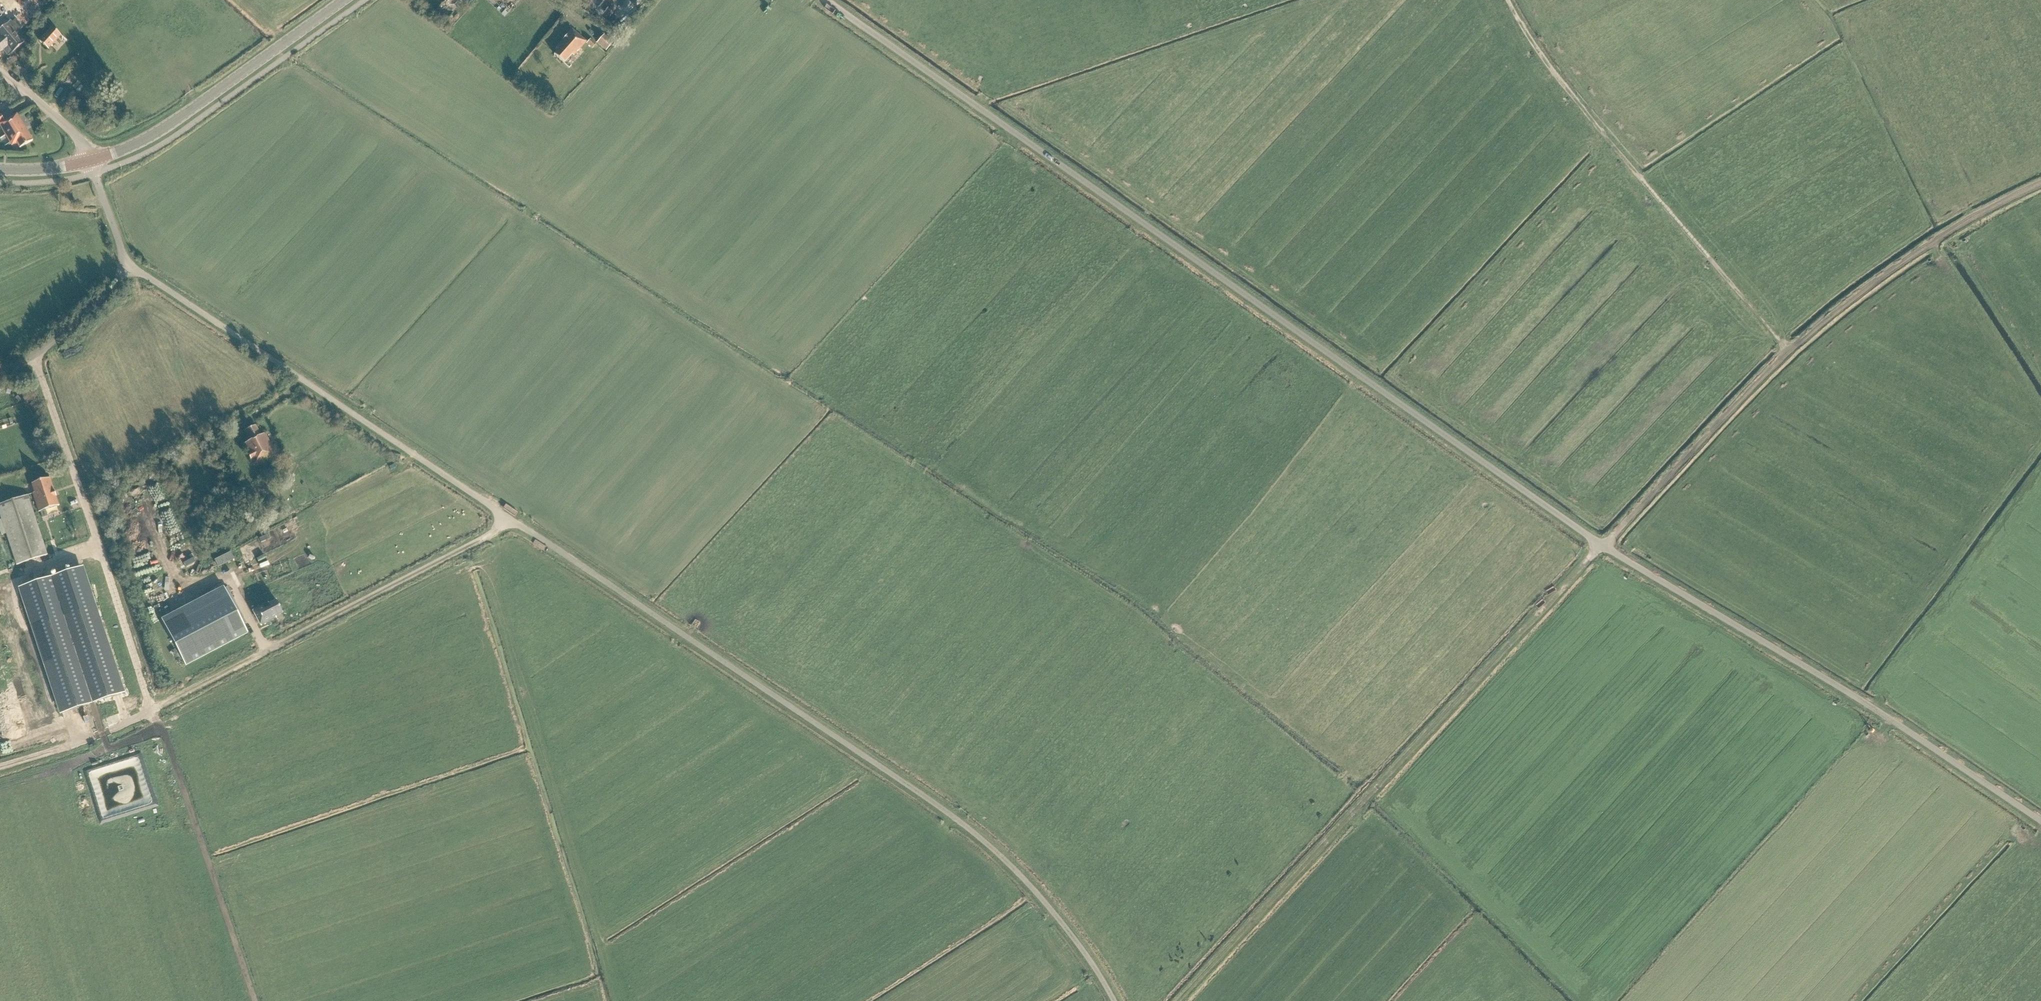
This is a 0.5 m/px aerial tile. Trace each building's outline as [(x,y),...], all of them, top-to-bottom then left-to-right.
[(3,50),(8,56),(13,52),(13,53),(17,56),(31,44),(19,31),(22,28),(16,20),(12,23),(11,22),(8,24),(7,24),(0,30),(0,53),(3,50)] [(52,28),(40,42),(48,50),(61,35),(52,28)] [(569,60),(571,62),(587,44),(573,31),(557,50),(559,52),(555,57),(565,65),(569,60)] [(607,52),(614,44),(605,37),(598,44),(607,52)] [(591,41),(588,45),(593,50),(597,46),(591,41)] [(33,65),(26,56),(19,61),(26,70),(33,65)] [(33,141),(27,131),(17,114),(0,124),(0,126),(2,129),(10,143),(12,146),(17,143),(20,148),(33,141)] [(255,426),(245,431),(250,441),(243,445),(253,466),(269,459),(270,460),(272,459),(271,457),(275,455),(265,434),(260,436),(255,426)] [(271,469),(263,473),(269,482),(276,478),(271,469)] [(33,494),(39,512),(59,506),(50,478),(32,484),(35,493),(33,494)] [(47,556),(27,495),(0,504),(0,513),(17,565),(47,556)] [(266,505),(258,510),(263,519),(271,514),(266,505)] [(81,568),(21,588),(62,713),(122,693),(81,568)] [(224,588),(162,621),(185,666),(248,633),(224,588)] [(268,603),(253,611),(261,626),(276,618),(275,616),(282,613),(276,601),(269,604),(268,603)]
